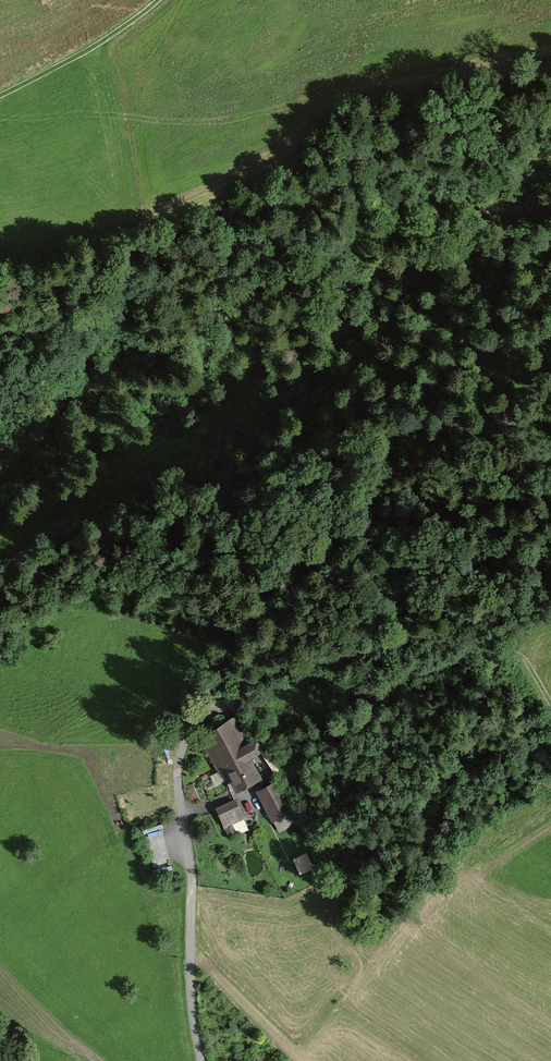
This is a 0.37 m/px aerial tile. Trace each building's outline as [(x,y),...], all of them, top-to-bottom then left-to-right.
[(230,724),(201,740),(233,796),(261,780),(230,724)] [(278,782),(257,793),(271,821),(292,810),(278,782)] [(234,802),(215,811),(223,828),(242,820),(234,802)] [(301,875),(314,868),(307,852),(293,859),(301,875)]
